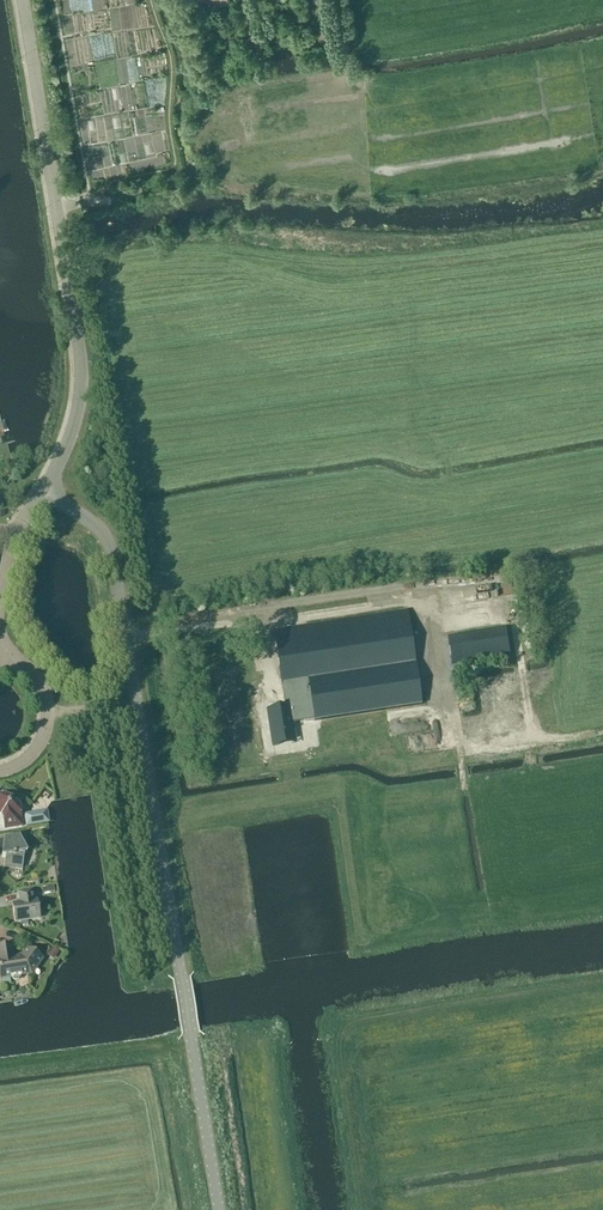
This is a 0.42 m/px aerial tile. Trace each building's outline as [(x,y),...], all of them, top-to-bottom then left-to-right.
[(192,12),(216,6),(215,0),(189,0),(192,12)] [(329,32),(323,33),(326,43),(332,41),(329,32)] [(264,36),(255,37),(258,58),(267,57),(264,36)] [(11,456),(4,458),(8,474),(11,475),(13,477),(15,476),(11,456)] [(302,710),(298,690),(417,672),(407,611),(274,631),(286,709),(268,712),(272,738),(294,734),(290,712),(302,710)] [(510,655),(506,629),(448,638),(452,664),(510,655)] [(9,796),(0,797),(0,815),(1,814),(3,816),(5,829),(22,826),(18,802),(9,796)] [(48,822),(46,811),(25,815),(27,825),(48,822)] [(24,854),(27,852),(23,844),(24,843),(23,836),(19,836),(18,834),(4,836),(2,856),(5,857),(4,867),(22,869),(21,872),(22,872),(24,854)] [(28,920),(40,918),(37,901),(34,901),(32,890),(18,893),(20,903),(13,905),(15,922),(20,921),(28,920)] [(21,957),(13,958),(11,945),(0,947),(0,975),(1,979),(11,977),(11,978),(14,980),(17,980),(19,979),(21,977),(21,975),(31,974),(42,959),(39,958),(40,957),(40,954),(38,952),(36,951),(33,952),(33,953),(28,949),(21,957)] [(52,947),(46,955),(53,960),(59,952),(52,947)]
